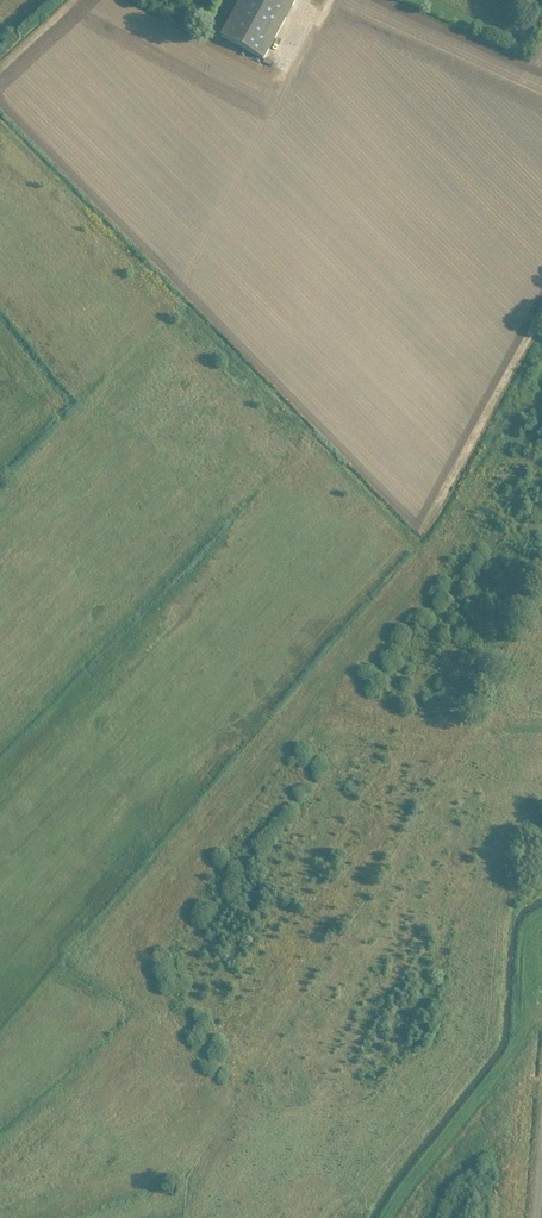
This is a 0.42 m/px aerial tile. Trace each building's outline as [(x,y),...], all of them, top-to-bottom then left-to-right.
[(263,60),(297,0),(241,0),(221,37),(263,60)]
